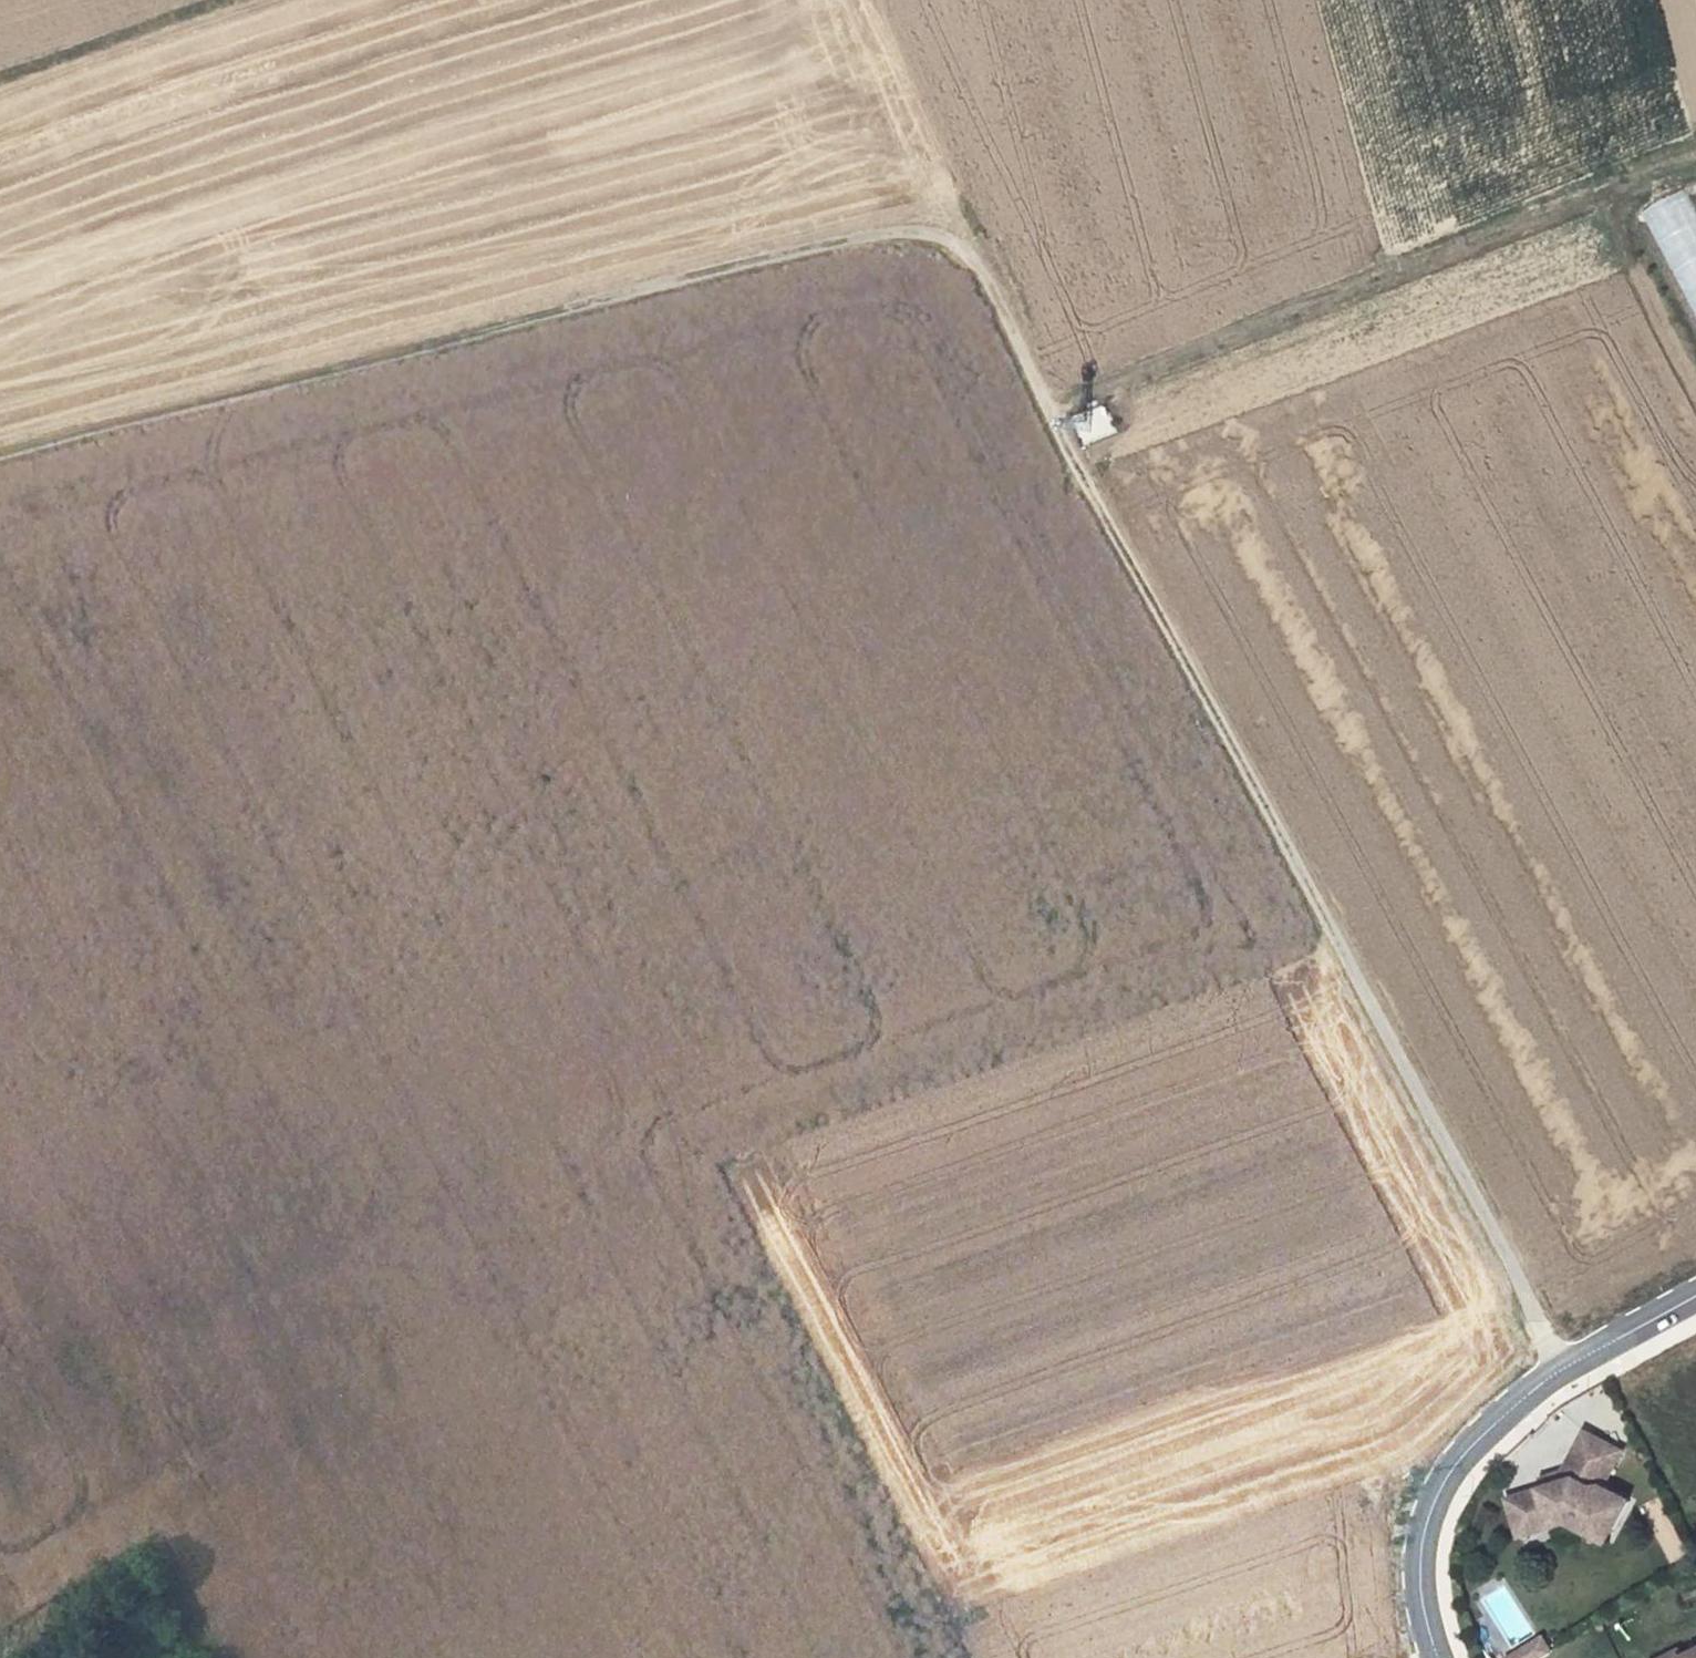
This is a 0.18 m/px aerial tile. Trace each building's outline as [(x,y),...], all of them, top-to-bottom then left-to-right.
[(1686,188),(1642,210),(1695,316),(1695,207),(1686,188)] [(1625,1453),(1590,1431),(1566,1470),(1568,1479),(1547,1484),(1509,1492),(1517,1530),(1567,1519),(1584,1529),(1590,1520),(1611,1532),(1630,1502),(1604,1486),(1625,1453)] [(1566,1470),(1545,1475),(1547,1484),(1568,1479),(1566,1470)] [(1611,1532),(1590,1520),(1584,1529),(1605,1542),(1611,1532)] [(1501,1607),(1513,1601),(1505,1585),(1482,1596),(1498,1628),(1509,1623),(1501,1607)] [(1518,1653),(1521,1657),(1546,1657),(1552,1655),(1542,1638),(1518,1653)] [(1666,1657),(1695,1657),(1695,1653),(1686,1657),(1683,1649),(1666,1657)]
